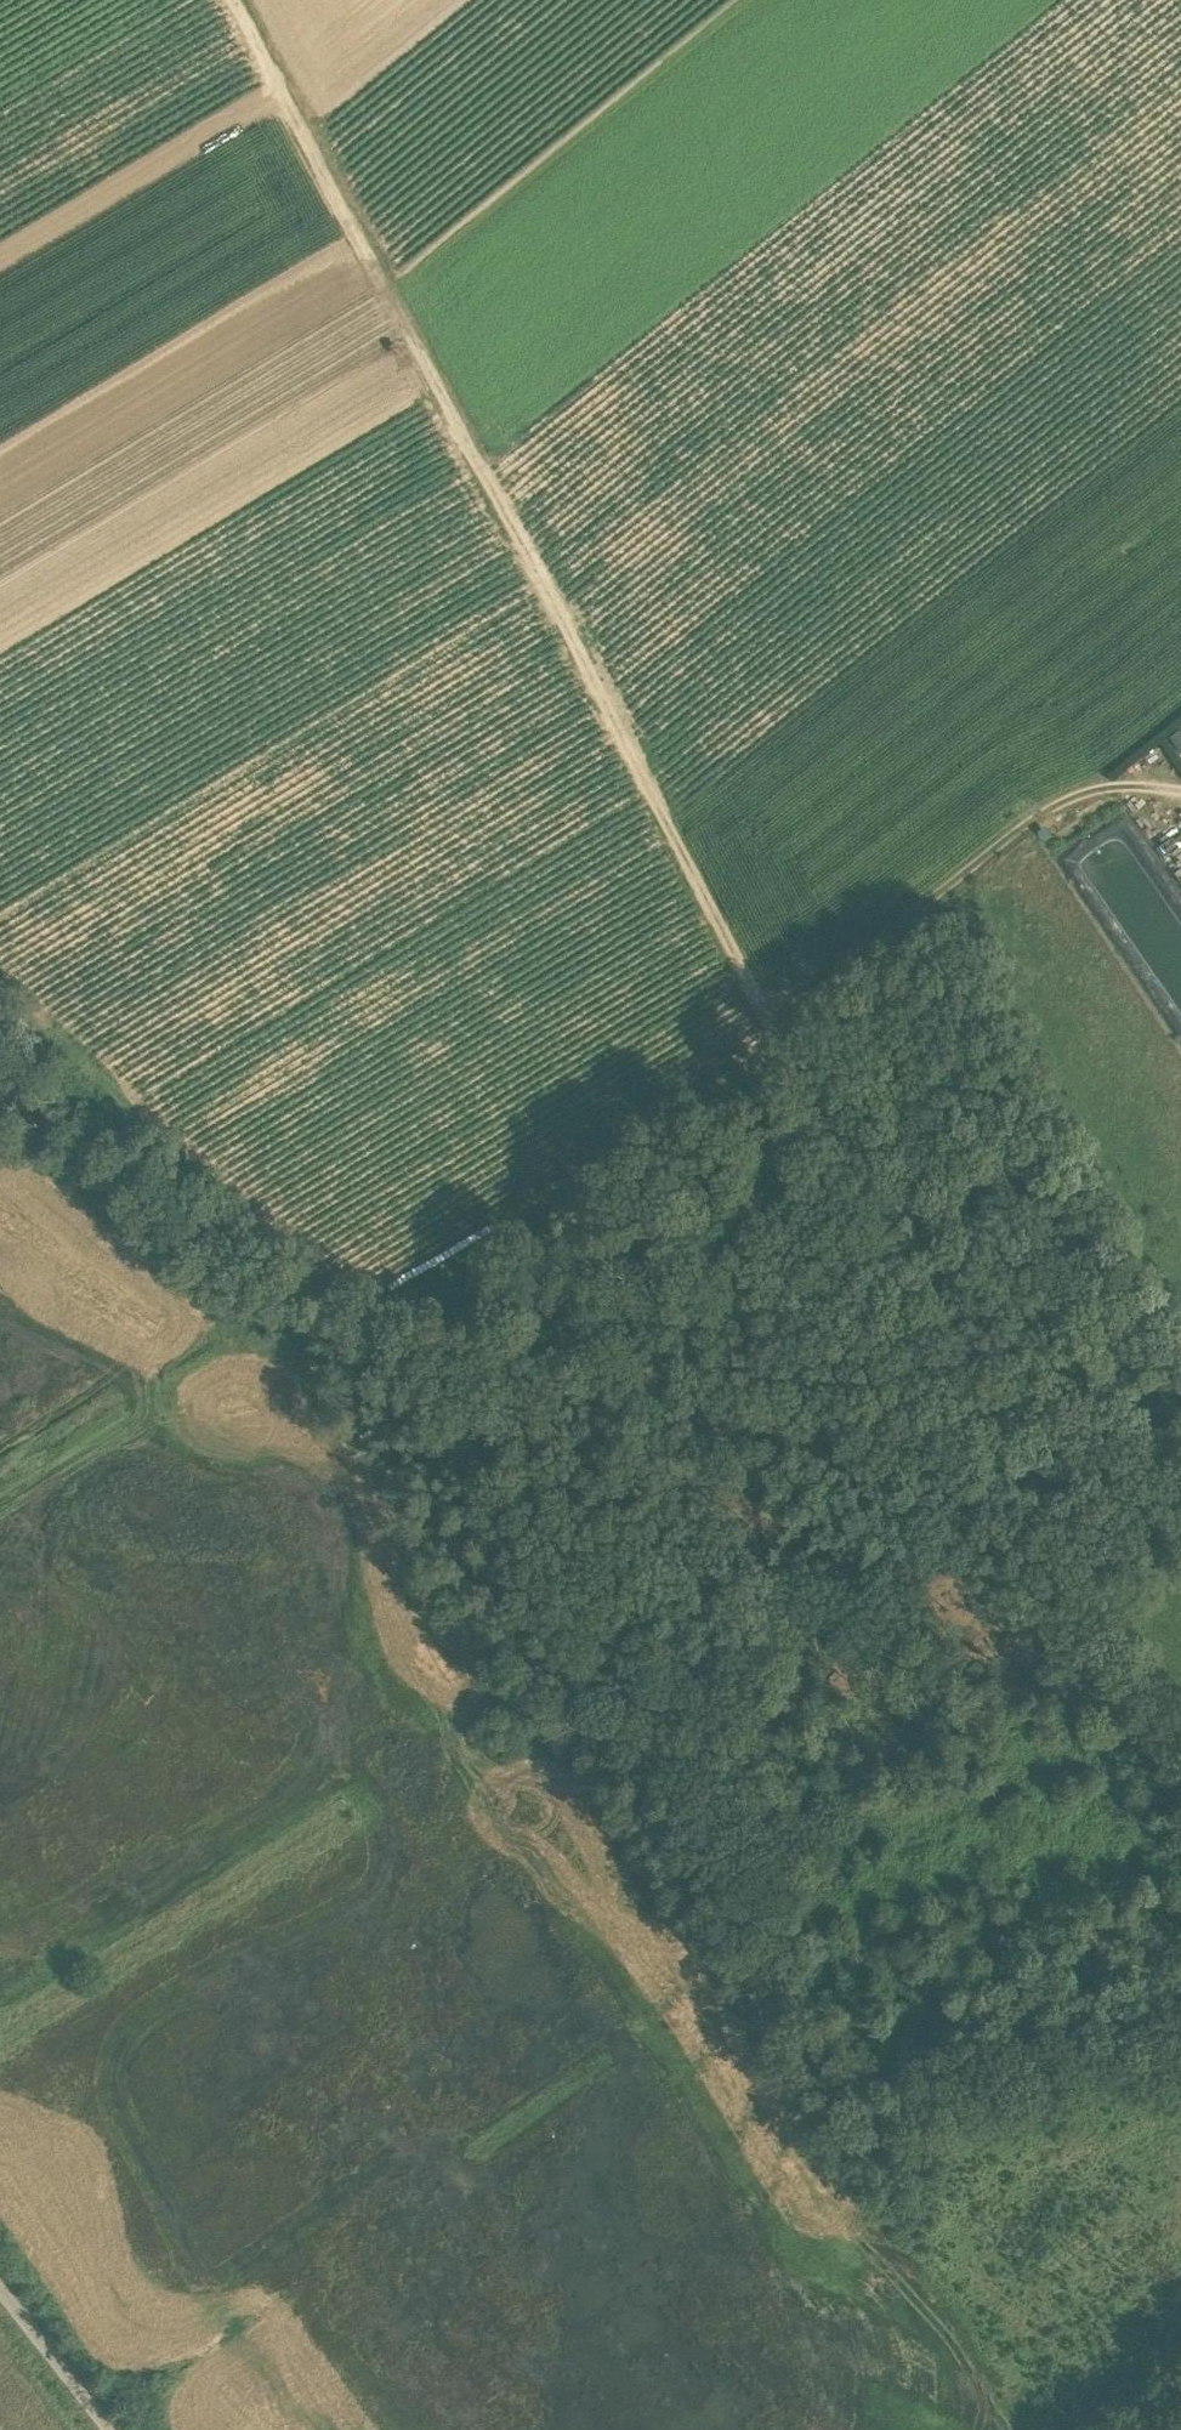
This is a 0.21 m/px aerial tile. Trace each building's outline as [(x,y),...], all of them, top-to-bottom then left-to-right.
[(1170,738),(1180,753),(1180,752),(1180,730),(1170,738)]
